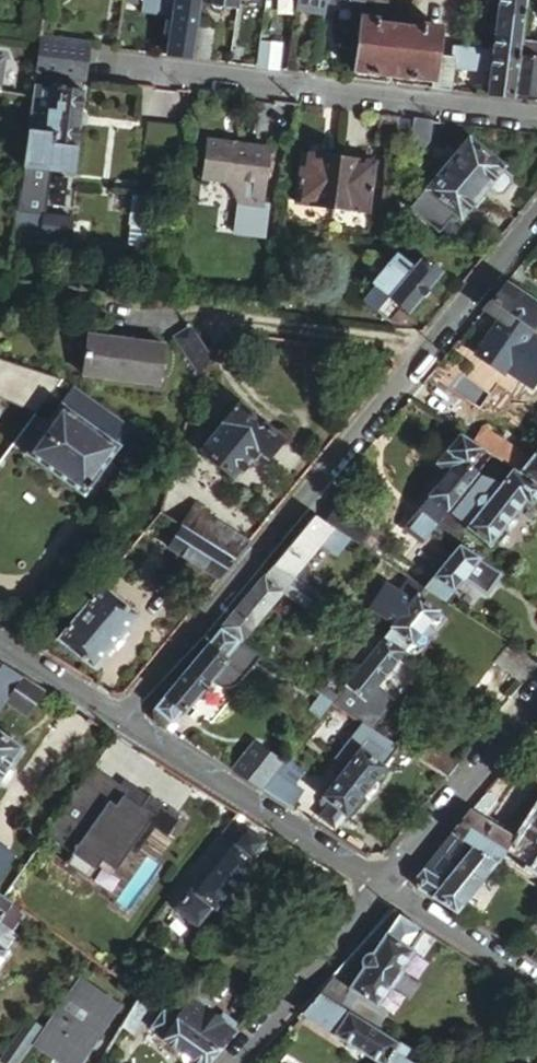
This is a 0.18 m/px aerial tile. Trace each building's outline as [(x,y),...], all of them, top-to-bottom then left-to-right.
[(139,6),(138,14),(173,18),(175,0),(140,0),(139,6)] [(199,31),(203,0),(175,0),(173,18),(168,56),(194,60),(199,31)] [(237,0),(207,0),(206,5),(211,6),(211,10),(222,12),(226,7),(236,8),(237,0)] [(295,10),(324,14),(326,0),(297,0),(295,10)] [(363,3),(361,14),(389,17),(392,0),(363,0),(363,3)] [(501,6),(527,10),(528,0),(501,0),(501,6)] [(521,53),(524,33),(527,10),(501,6),(494,49),(521,53)] [(361,18),(353,71),(432,81),(436,54),(440,25),(422,22),(420,26),(361,18)] [(214,33),(199,31),(194,60),(211,62),(214,33)] [(524,33),(521,53),(516,92),(533,95),(536,64),(536,35),(524,33)] [(88,42),(41,36),(41,39),(40,50),(36,75),(83,81),(84,78),(85,63),(88,42)] [(279,44),(260,41),(256,67),(275,69),(279,44)] [(431,89),(454,92),(457,69),(491,72),(494,49),(451,45),(450,56),(436,54),(432,81),(431,89)] [(515,100),(516,92),(521,53),(494,49),(491,72),(487,97),(515,100)] [(0,50),(0,83),(6,84),(10,52),(0,50)] [(81,92),(83,81),(36,75),(34,92),(25,158),(76,164),(86,92),(81,92)] [(219,95),(199,92),(197,105),(217,107),(219,95)] [(375,143),(380,143),(389,144),(397,145),(400,117),(379,114),(375,143)] [(446,164),(450,158),(428,145),(431,121),(412,118),(408,141),(446,164)] [(465,139),(450,158),(446,164),(480,191),(483,186),(494,195),(500,195),(510,183),(508,178),(495,169),(499,166),(465,139)] [(267,151),(205,142),(199,184),(220,187),(227,191),(232,199),(234,209),(260,213),(267,151)] [(304,154),(297,202),(333,206),(338,158),(304,154)] [(338,158),(333,206),(371,212),(377,163),(338,158)] [(480,191),(446,164),(426,188),(459,214),(480,191)] [(26,186),(21,185),(15,224),(15,227),(72,234),(74,213),(41,210),(44,188),(34,187),(36,177),(27,177),(26,186)] [(440,272),(419,255),(410,266),(391,251),(369,279),(373,283),(361,297),(390,320),(401,305),(408,311),(440,272)] [(507,281),(483,310),(500,322),(508,327),(511,323),(517,329),(521,324),(528,328),(536,315),(536,301),(507,281)] [(522,335),(528,328),(521,324),(517,329),(511,323),(508,327),(500,322),(477,354),(505,374),(529,340),(522,335)] [(206,350),(190,326),(172,337),(198,382),(207,350),(206,350)] [(165,342),(86,329),(80,368),(158,380),(165,342)] [(123,422),(68,384),(58,399),(55,397),(20,449),(81,491),(116,440),(112,437),(123,422)] [(280,435),(237,400),(228,412),(223,408),(217,415),(222,419),(200,446),(235,475),(257,448),(265,454),(280,435)] [(472,440),(489,452),(519,472),(528,458),(481,426),(472,440)] [(489,452),(472,440),(459,432),(439,463),(451,471),(423,515),(440,527),(453,505),(489,452)] [(528,458),(519,472),(536,484),(536,444),(528,458)] [(489,452),(453,505),(472,519),(467,525),(489,542),(526,498),(533,504),(536,499),(536,484),(519,472),(489,452)] [(233,559),(249,540),(210,514),(212,511),(200,502),(184,526),(233,559)] [(338,505),(325,523),(348,539),(372,555),(383,537),(338,505)] [(440,527),(423,515),(411,532),(429,544),(440,527)] [(314,516),(272,567),(317,597),(335,609),(343,600),(321,585),(313,582),(348,539),(325,523),(314,516)] [(233,559),(184,526),(177,521),(172,528),(178,532),(168,546),(217,578),(233,559)] [(480,558),(461,545),(425,589),(444,602),(465,576),(480,558)] [(480,558),(465,576),(488,591),(500,572),(480,558)] [(390,567),(382,561),(376,571),(384,575),(390,567)] [(317,597),(272,567),(226,623),(247,639),(284,596),(306,611),(317,597)] [(138,616),(102,585),(57,638),(94,669),(138,616)] [(411,588),(402,599),(412,607),(420,596),(411,588)] [(381,624),(354,605),(346,617),(369,632),(383,642),(397,651),(406,641),(409,643),(437,610),(420,596),(412,607),(402,599),(381,624)] [(226,623),(221,629),(243,644),(247,639),(226,623)] [(243,644),(221,629),(207,646),(155,707),(154,712),(154,716),(155,718),(157,721),(167,728),(182,710),(185,713),(208,684),(225,663),(222,660),(233,649),(237,653),(235,655),(249,665),(258,654),(243,644)] [(383,642),(369,632),(347,658),(360,669),(383,642)] [(397,651),(383,642),(360,669),(333,703),(351,715),(401,654),(397,651)] [(225,663),(208,684),(211,686),(214,687),(217,688),(220,689),(223,689),(228,688),(234,686),(236,684),(238,682),(260,655),(258,654),(249,665),(235,655),(237,653),(233,649),(222,660),(225,663)] [(1,664),(0,665),(0,707),(6,699),(22,676),(1,664)] [(43,690),(22,676),(6,699),(27,712),(43,690)] [(317,693),(322,688),(316,684),(312,689),(317,693)] [(327,710),(333,703),(317,693),(312,699),(327,710)] [(376,731),(357,719),(351,726),(365,737),(319,797),(322,799),(318,803),(324,807),(319,814),(335,826),(393,749),(374,735),(376,731)] [(0,730),(0,776),(22,745),(0,730)] [(447,777),(457,764),(424,742),(413,756),(447,777)] [(262,789),(272,776),(266,772),(275,761),(260,750),(240,775),(262,789)] [(47,838),(95,868),(98,862),(117,873),(156,811),(90,769),(47,838)] [(262,789),(288,807),(301,790),(277,771),(272,776),(262,789)] [(450,832),(497,860),(536,884),(536,807),(515,842),(498,831),(503,822),(489,812),(498,796),(485,788),(450,832)] [(242,815),(236,811),(164,896),(193,920),(207,904),(210,907),(248,861),(245,858),(259,843),(236,823),(242,815)] [(497,860),(450,832),(415,875),(420,888),(458,912),(497,860)] [(10,852),(0,845),(0,866),(10,852)] [(8,897),(0,908),(0,963),(10,948),(7,946),(19,930),(15,927),(22,917),(27,920),(31,913),(8,897)] [(343,961),(318,989),(376,1025),(387,1007),(378,1000),(390,980),(393,982),(400,970),(397,968),(412,947),(410,946),(421,928),(389,908),(343,961)] [(120,1001),(80,974),(47,1021),(34,1041),(67,1062),(90,1030),(96,1034),(120,1001)] [(318,989),(300,1010),(331,1030),(329,1033),(375,1062),(384,1062),(399,1039),(376,1025),(318,989)] [(149,996),(117,1042),(128,1051),(149,1021),(158,1026),(153,1033),(197,1062),(209,1062),(222,1048),(149,996)] [(7,1062),(19,1062),(34,1041),(47,1021),(31,1010),(0,1054),(0,1058),(7,1062)] [(399,1039),(384,1062),(412,1062),(414,1059),(403,1053),(408,1045),(399,1039)]
